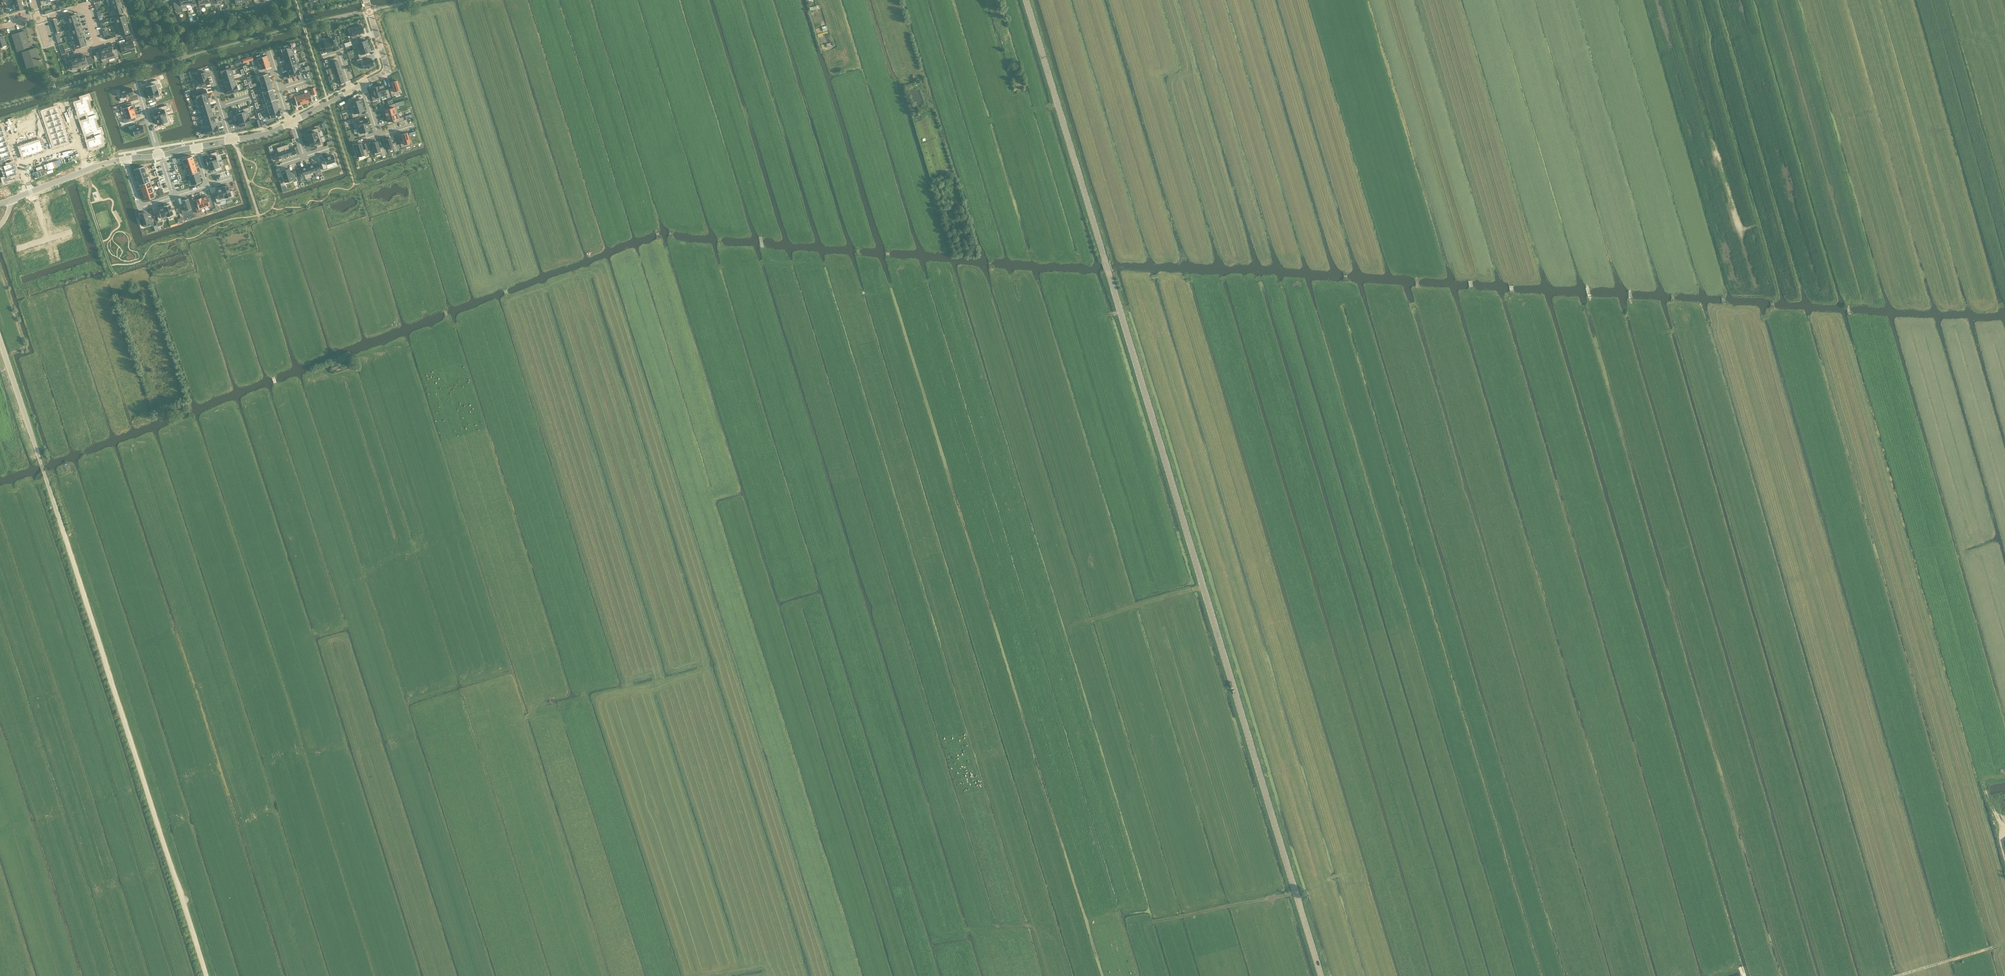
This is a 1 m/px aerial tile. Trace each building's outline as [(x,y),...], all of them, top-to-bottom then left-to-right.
[(185,0),(179,0),(179,1),(176,2),(173,2),(174,7),(176,10),(187,7),(185,0)] [(195,1),(196,6),(197,11),(201,10),(201,8),(200,7),(205,6),(205,4),(204,0),(198,0),(195,1)] [(21,1),(14,4),(16,10),(23,8),(21,1)] [(110,5),(111,10),(121,7),(120,1),(108,5),(108,6),(110,5)] [(123,12),(121,7),(111,10),(112,10),(113,10),(114,15),(123,12)] [(66,21),(67,23),(77,20),(75,14),(68,16),(68,15),(63,16),(65,21),(66,21)] [(113,19),(115,24),(126,21),(124,15),(113,19)] [(67,23),(69,29),(79,26),(77,20),(67,23)] [(126,21),(115,24),(117,30),(127,27),(126,21)] [(69,29),(67,29),(69,35),(80,32),(79,26),(69,29)] [(362,26),(350,30),(352,38),(364,34),(362,26)] [(115,34),(116,36),(129,32),(127,27),(117,30),(118,34),(115,34)] [(27,68),(41,63),(36,47),(29,50),(28,48),(30,48),(24,30),(12,34),(17,52),(24,50),(24,51),(22,52),(27,68)] [(80,32),(69,35),(71,41),(82,38),(80,32)] [(120,44),(122,52),(130,49),(131,51),(135,50),(132,40),(133,40),(132,35),(126,37),(128,41),(120,44)] [(330,41),(329,41),(333,50),(339,49),(337,43),(340,42),(338,35),(334,37),(335,39),(330,41)] [(83,40),(82,38),(71,41),(72,41),(74,46),(75,49),(81,47),(80,45),(84,43),(84,40),(83,40)] [(323,40),(319,42),(321,48),(325,47),(327,52),(333,50),(329,41),(330,41),(329,39),(324,41),(323,40)] [(354,40),(352,41),(353,44),(354,44),(356,49),(368,46),(366,40),(360,42),(359,39),(354,40)] [(283,45),(280,46),(281,52),(282,52),(291,49),(293,48),(291,43),(287,44),(286,43),(283,44),(283,45)] [(112,46),(105,48),(109,59),(115,57),(115,56),(118,55),(116,49),(113,50),(112,46)] [(368,46),(356,49),(359,59),(367,56),(366,53),(370,52),(368,46)] [(101,57),(102,61),(109,59),(105,48),(99,51),(96,52),(98,58),(101,57)] [(291,49),(282,52),(283,57),(293,54),(291,49)] [(293,54),(283,57),(285,62),(295,59),(293,54)] [(267,55),(255,59),(256,65),(268,61),(267,55)] [(85,56),(77,58),(80,68),(88,66),(87,65),(92,63),(94,62),(93,58),(91,59),(90,57),(85,58),(85,56)] [(77,58),(69,60),(72,70),(80,68),(77,58)] [(362,58),(356,60),(358,63),(360,63),(362,69),(367,67),(367,68),(371,67),(371,66),(374,65),(372,59),(363,61),(362,58)] [(295,59),(285,62),(287,67),(296,64),(295,59)] [(332,67),(328,69),(330,74),(341,71),(340,68),(339,68),(339,67),(339,66),(337,60),(331,62),(332,67)] [(268,61),(256,65),(259,73),(265,71),(267,71),(266,68),(270,66),(268,61)] [(229,65),(219,68),(221,73),(231,70),(230,64),(229,65)] [(296,64),(287,67),(288,72),(298,69),(296,64)] [(288,72),(290,78),(297,75),(302,74),(301,68),(298,69),(288,72)] [(231,70),(221,73),(223,78),(232,75),(233,75),(232,69),(231,70)] [(197,71),(191,73),(192,76),(193,76),(195,81),(208,77),(207,77),(206,72),(198,74),(197,71)] [(259,73),(257,74),(260,82),(269,78),(268,73),(266,74),(265,71),(259,73)] [(341,71),(330,74),(331,80),(336,79),(338,84),(344,82),(342,76),(342,75),(341,74),(342,74),(341,74),(341,71)] [(232,75),(223,78),(224,83),(234,80),(232,75)] [(208,77),(195,81),(197,87),(195,87),(196,91),(203,89),(202,86),(210,83),(208,77)] [(269,78),(260,82),(261,87),(271,84),(269,78)] [(234,80),(224,83),(226,88),(236,85),(238,85),(236,79),(234,80)] [(151,85),(146,87),(147,92),(147,93),(159,89),(158,89),(157,84),(158,83),(157,80),(150,82),(151,85)] [(392,88),(389,88),(391,95),(400,92),(399,87),(400,86),(399,83),(398,84),(397,80),(391,82),(392,88)] [(271,84),(261,87),(263,92),(272,89),(273,89),(271,84)] [(383,84),(378,86),(381,98),(382,98),(381,97),(386,95),(387,98),(391,97),(388,89),(385,90),(383,84)] [(226,88),(227,93),(238,90),(236,85),(226,88)] [(374,93),(371,94),(373,101),(381,98),(378,86),(372,88),(374,93)] [(123,97),(120,98),(121,101),(127,99),(126,96),(133,94),(131,88),(124,90),(124,88),(120,89),(123,97)] [(159,89),(147,93),(149,99),(155,97),(156,100),(162,98),(161,94),(160,95),(159,89)] [(205,89),(195,92),(196,98),(207,95),(205,89)] [(263,92),(261,92),(263,98),(274,94),(272,89),(263,92)] [(309,92),(302,94),(305,103),(312,101),(309,92)] [(274,94),(263,98),(265,103),(275,99),(274,94)] [(302,94),(295,96),(297,106),(305,103),(302,94)] [(83,101),(75,103),(76,105),(77,109),(88,105),(86,100),(89,99),(88,95),(83,97),(82,98),(83,101)] [(207,95),(196,98),(197,98),(198,103),(212,99),(211,97),(208,98),(207,95)] [(353,96),(347,100),(350,109),(362,105),(360,99),(354,101),(353,96)] [(212,99),(198,103),(200,108),(210,105),(209,102),(213,101),(212,99)] [(275,99),(265,103),(266,108),(277,104),(275,99)] [(121,110),(120,110),(121,115),(124,114),(125,114),(134,111),(132,105),(131,106),(130,103),(120,106),(121,110)] [(390,108),(384,110),(386,116),(398,112),(395,103),(389,105),(390,108)] [(277,104),(266,108),(268,113),(279,110),(279,109),(277,104)] [(88,105),(77,109),(78,113),(79,113),(79,115),(86,113),(87,116),(94,114),(93,110),(90,111),(88,105)] [(159,111),(153,112),(155,118),(168,115),(166,109),(168,108),(167,105),(158,107),(159,111)] [(210,105),(200,108),(201,113),(202,113),(200,113),(200,114),(215,109),(214,107),(211,108),(210,105)] [(362,105),(350,109),(353,118),(359,116),(358,113),(364,111),(362,105)] [(56,107),(49,109),(51,115),(58,113),(56,107)] [(244,113),(237,115),(238,120),(248,117),(249,117),(247,112),(250,111),(249,107),(243,109),(244,113)] [(49,109),(43,112),(45,118),(51,115),(49,109)] [(215,109),(200,114),(202,119),(213,115),(212,112),(216,111),(215,109)] [(279,110),(268,113),(270,118),(281,115),(279,109),(279,110)] [(126,118),(123,119),(124,123),(135,119),(134,117),(136,117),(134,111),(125,114),(126,118)] [(398,112),(386,116),(388,122),(393,120),(394,123),(404,120),(403,116),(400,118),(398,112)] [(58,113),(51,115),(53,121),(54,124),(61,122),(60,119),(58,113)] [(89,120),(82,122),(82,124),(82,125),(83,128),(96,124),(94,118),(97,118),(95,114),(94,115),(88,117),(89,120)] [(51,115),(45,118),(46,123),(47,126),(54,124),(53,121),(51,115)] [(168,115),(155,118),(155,119),(156,119),(157,124),(163,123),(164,126),(170,124),(168,115)] [(213,115),(202,119),(204,124),(218,119),(218,117),(214,119),(213,115)] [(238,120),(240,126),(250,123),(248,117),(238,120)] [(360,117),(353,119),(354,122),(356,122),(358,127),(356,128),(368,124),(366,118),(360,120),(360,117)] [(218,119),(204,124),(205,129),(217,126),(217,125),(216,126),(215,123),(219,122),(218,119)] [(61,122),(54,124),(55,127),(57,133),(64,131),(62,125),(61,122)] [(54,124),(47,126),(48,129),(50,135),(57,133),(55,127),(54,124)] [(96,124),(83,128),(85,132),(86,134),(93,132),(94,135),(99,133),(101,132),(100,129),(97,130),(96,124)] [(368,124),(356,128),(359,137),(365,135),(364,132),(370,130),(368,124)] [(135,125),(128,126),(129,130),(132,129),(135,136),(138,135),(138,133),(144,131),(142,126),(136,128),(135,125)] [(217,126),(205,129),(206,129),(208,135),(211,134),(214,133),(219,131),(217,126)] [(312,133),(306,135),(308,141),(320,137),(318,128),(311,130),(312,133)] [(402,140),(399,141),(401,148),(404,147),(405,150),(411,148),(409,140),(410,139),(409,136),(408,136),(407,133),(401,135),(402,140)] [(95,139),(87,141),(89,148),(94,146),(94,147),(98,146),(98,145),(102,144),(100,138),(102,137),(101,134),(94,136),(95,139)] [(66,136),(59,138),(61,144),(67,142),(66,136)] [(320,137),(308,141),(310,147),(316,145),(317,148),(323,146),(320,137)] [(59,138),(52,141),(54,147),(61,144),(59,138)] [(386,143),(384,144),(385,147),(387,147),(388,150),(393,149),(394,152),(398,151),(395,142),(392,143),(390,138),(384,140),(386,143)] [(40,140),(35,142),(38,152),(43,150),(40,140)] [(377,141),(371,143),(372,146),(371,147),(372,150),(373,150),(375,155),(380,153),(381,156),(386,155),(383,146),(379,148),(377,141)] [(30,144),(33,153),(38,152),(35,142),(30,144)] [(361,143),(355,145),(356,149),(355,150),(356,153),(357,153),(359,160),(365,158),(365,156),(368,155),(367,152),(366,149),(363,150),(361,143)] [(288,144),(282,146),(286,157),(296,153),(294,147),(289,149),(288,144)] [(25,145),(20,147),(23,157),(28,155),(25,145)] [(0,148),(0,154),(9,151),(7,146),(0,148)] [(278,152),(273,154),(275,160),(286,157),(282,146),(276,148),(278,152)] [(0,154),(0,163),(5,162),(4,159),(11,156),(9,151),(0,154)] [(211,157),(205,158),(207,164),(218,161),(217,161),(216,155),(218,155),(216,151),(210,153),(211,157)] [(324,160),(320,161),(323,170),(327,168),(326,165),(335,162),(333,155),(330,156),(327,157),(323,158),(324,160)] [(192,156),(181,159),(183,165),(194,161),(192,156)] [(194,161),(183,165),(185,170),(195,166),(194,161)] [(218,161),(207,164),(207,165),(208,165),(209,170),(215,169),(216,172),(222,170),(221,166),(220,166),(218,161)] [(0,163),(0,167),(2,166),(4,172),(15,168),(14,165),(13,162),(6,165),(5,162),(0,163)] [(318,163),(307,167),(311,178),(317,176),(315,171),(320,170),(318,163)] [(144,166),(134,169),(136,175),(145,171),(144,166)] [(195,166),(185,170),(186,175),(198,171),(197,171),(195,166)] [(307,167),(297,170),(299,177),(304,175),(305,180),(311,178),(307,167)] [(6,178),(3,179),(4,182),(11,180),(10,177),(17,174),(16,172),(15,168),(4,172),(6,178)] [(289,168),(281,171),(285,182),(293,180),(293,179),(295,178),(294,172),(291,173),(289,168)] [(145,171),(136,175),(137,180),(149,176),(149,175),(147,176),(145,171)] [(198,171),(186,175),(188,175),(189,179),(187,180),(199,176),(198,171)] [(149,176),(137,180),(139,185),(151,181),(149,176)] [(199,176),(187,180),(189,186),(201,182),(199,176)] [(151,181),(139,185),(140,185),(141,190),(153,186),(151,186),(149,182),(151,181)] [(58,189),(54,191),(58,202),(62,200),(61,198),(66,196),(62,185),(57,187),(58,189)] [(228,185),(222,187),(226,199),(235,196),(233,190),(229,191),(228,185)] [(153,186),(141,190),(143,195),(155,191),(153,186)] [(217,195),(214,196),(217,202),(226,199),(222,187),(221,187),(221,188),(216,189),(217,195)] [(49,191),(44,193),(48,202),(53,200),(54,203),(58,202),(54,191),(50,193),(49,191)] [(155,191),(143,195),(145,200),(155,197),(154,192),(155,191)] [(201,197),(201,198),(204,207),(209,206),(209,208),(213,207),(210,197),(208,198),(207,196),(202,198),(201,197)] [(184,207),(181,208),(183,215),(186,213),(192,211),(188,198),(182,200),(184,207)] [(196,201),(194,202),(197,213),(201,211),(200,209),(204,207),(201,198),(195,199),(196,201)] [(26,202),(15,206),(18,212),(29,208),(26,202)] [(170,204),(164,206),(168,218),(177,215),(175,209),(172,210),(170,204)] [(55,213),(49,216),(53,224),(64,218),(60,212),(64,210),(62,206),(54,210),(55,213)] [(164,206),(158,208),(159,214),(156,215),(159,221),(162,220),(162,219),(167,217),(167,218),(168,218),(164,206),(163,206),(164,206)] [(29,208),(18,212),(20,219),(31,215),(29,208)] [(140,214),(142,220),(140,221),(143,229),(151,227),(150,225),(153,224),(151,218),(148,219),(146,212),(140,214)] [(31,215),(20,219),(23,226),(34,222),(31,215)] [(64,218),(53,224),(56,229),(64,225),(66,228),(73,224),(70,219),(65,221),(64,218)] [(34,222),(23,226),(25,233),(36,229),(34,222)] [(36,229),(25,233),(28,240),(39,236),(36,229)] [(74,238),(66,241),(70,252),(77,250),(78,253),(83,251),(79,240),(75,241),(74,238)] [(63,247),(58,249),(61,258),(66,256),(65,254),(70,252),(66,241),(61,243),(63,247)] [(42,248),(34,251),(38,262),(45,260),(47,265),(55,262),(50,250),(44,253),(42,248)] [(30,258),(25,259),(29,271),(33,270),(31,265),(38,262),(34,251),(28,253),(30,258)] [(1774,965),(1758,969),(1757,970),(1754,971),(1751,971),(1753,975),(1778,975),(1774,965)]
